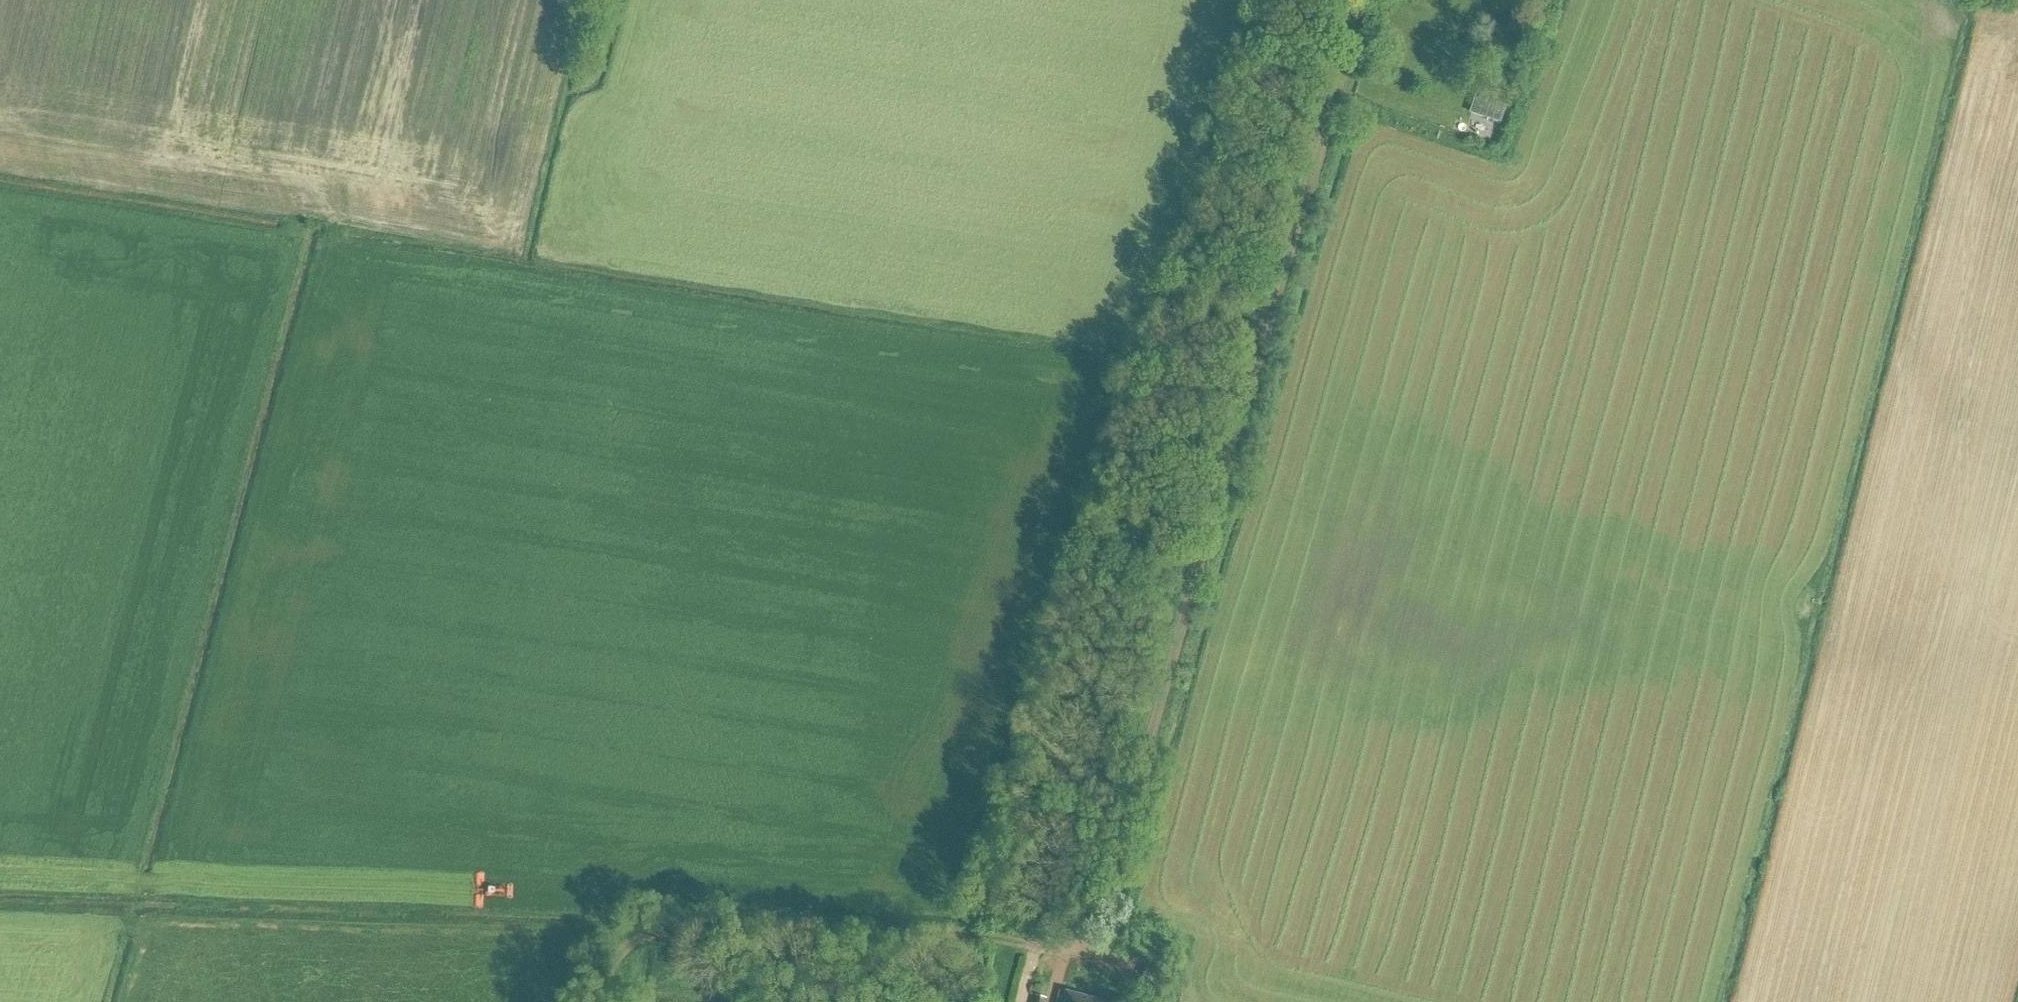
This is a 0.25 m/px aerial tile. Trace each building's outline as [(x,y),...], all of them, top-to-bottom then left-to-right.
[(1490,106),(1487,116),(1503,121),(1506,110),(1490,106)] [(1061,992),(1058,1001),(1100,1001),(1061,992)]
